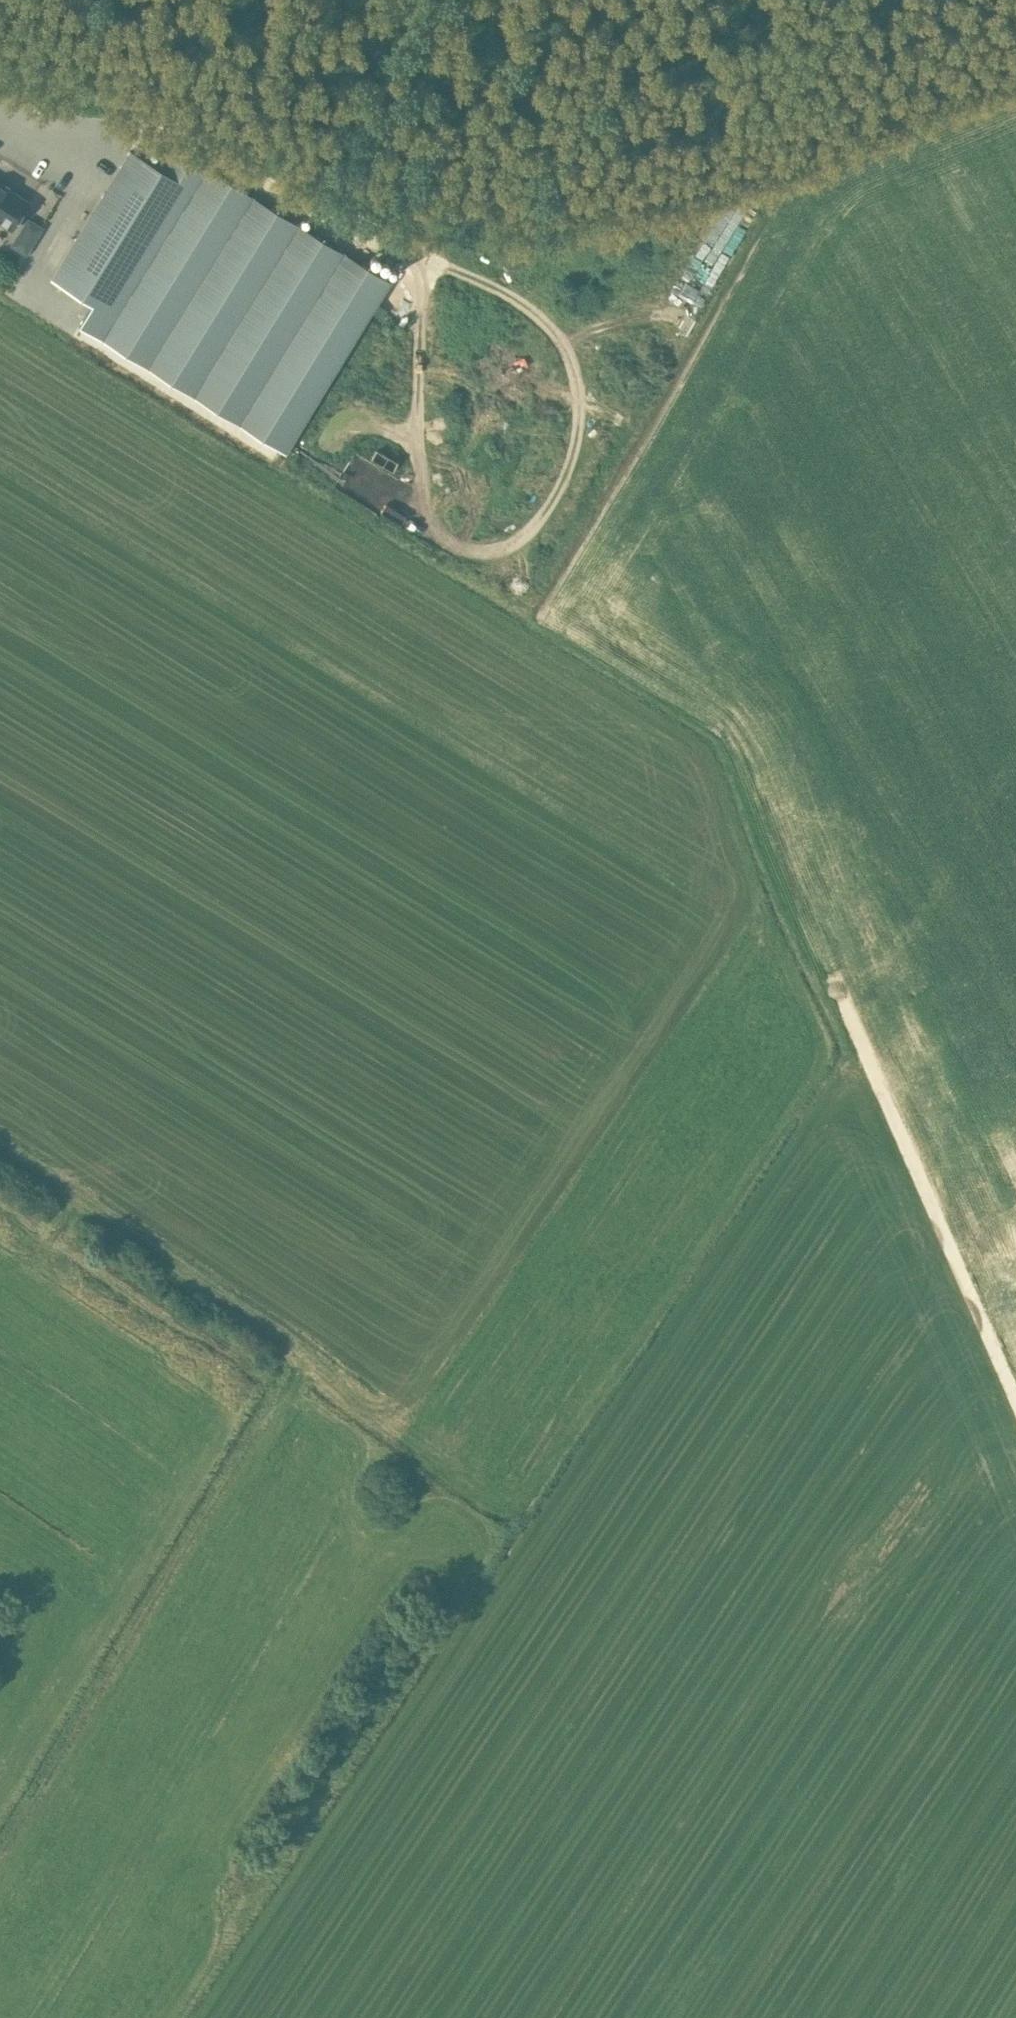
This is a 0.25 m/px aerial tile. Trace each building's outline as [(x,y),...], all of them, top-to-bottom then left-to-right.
[(391,281),(175,148),(162,169),(131,150),(51,278),(92,304),(79,325),(285,453),(391,281)] [(11,229),(29,201),(3,185),(2,186),(0,185),(0,222),(11,229)] [(24,214),(6,244),(23,254),(41,225),(24,214)]
